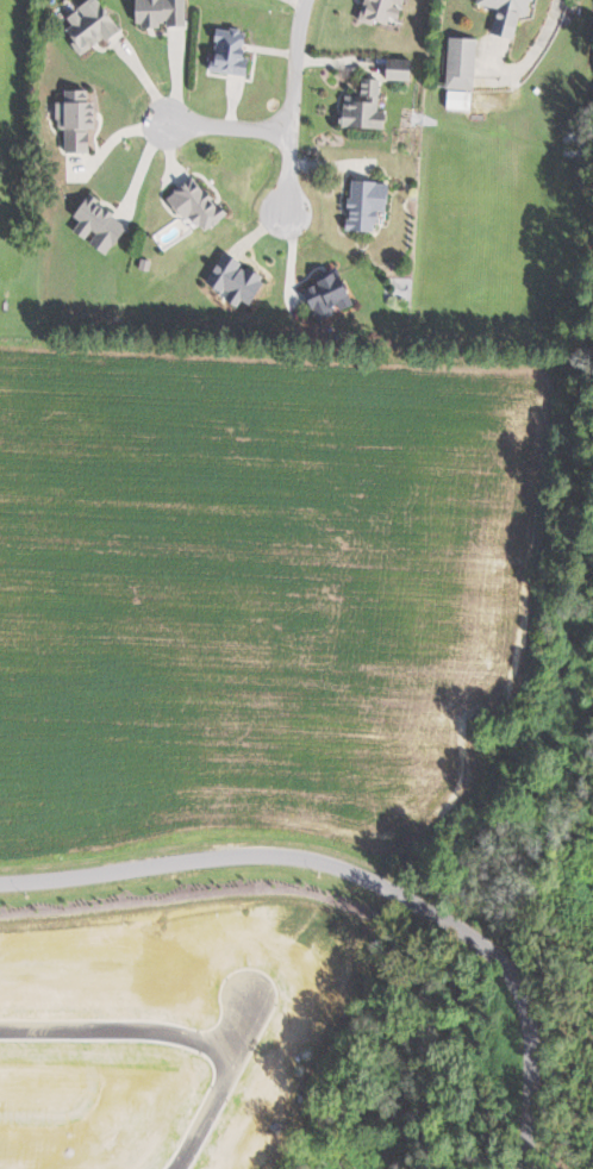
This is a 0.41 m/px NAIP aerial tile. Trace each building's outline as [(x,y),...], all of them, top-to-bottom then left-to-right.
[(107,0),(95,0),(70,13),(76,26),(70,29),(82,54),(124,34),(107,0)] [(194,0),(137,0),(137,26),(165,26),(165,25),(194,26),(194,0)] [(364,17),(405,27),(411,0),(368,0),(364,17)] [(501,9),(496,33),(521,39),(526,15),(532,17),(536,0),(481,0),(480,4),(501,9)] [(254,77),(258,52),(251,50),(253,32),(224,28),(219,62),(213,61),(212,71),(254,77)] [(450,89),(479,90),(481,38),(451,37),(450,89)] [(389,80),(421,81),(421,61),(390,60),(389,80)] [(385,79),(366,79),(365,96),(346,96),(345,127),(393,129),(394,113),(384,112),(385,79)] [(70,152),(97,153),(97,128),(101,128),(101,98),(88,97),(88,90),(69,90),(69,102),(62,102),(61,129),(70,129),(70,152)] [(452,90),(452,110),(476,110),(476,91),(452,90)] [(170,198),(189,221),(195,216),(209,233),(232,215),(199,175),(170,198)] [(383,232),(384,211),(395,212),(396,183),(357,181),(356,200),(352,199),(351,219),(349,219),(348,230),(383,232)] [(116,254),(134,222),(88,196),(77,217),(84,221),(78,233),(116,254)] [(242,305),(245,299),(260,305),(272,276),(246,265),(248,261),(226,252),(212,284),(225,290),(222,297),(242,305)] [(333,322),(363,296),(339,269),(309,295),(333,322)]
